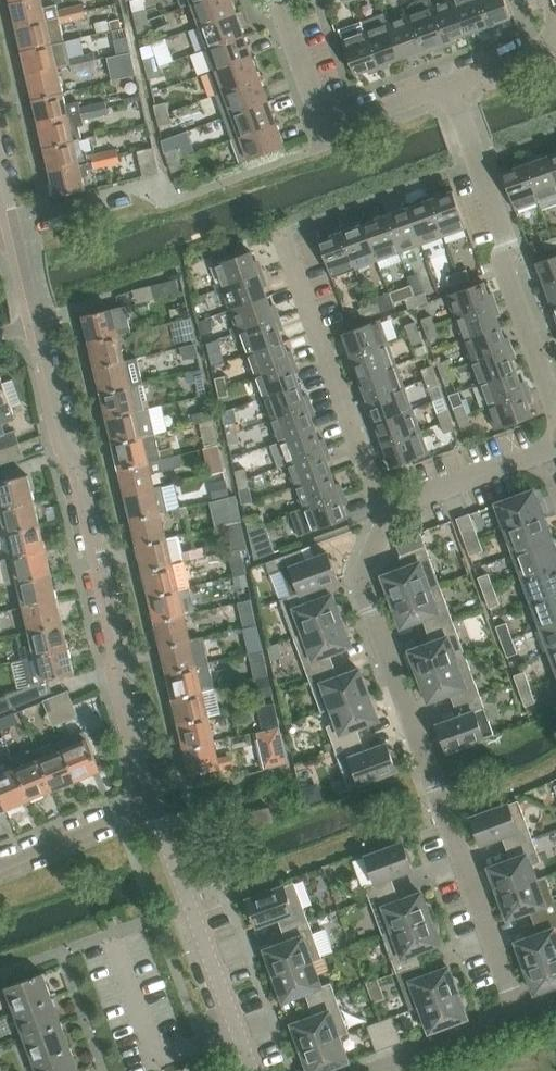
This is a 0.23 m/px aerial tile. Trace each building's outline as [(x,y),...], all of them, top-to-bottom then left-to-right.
[(43,0),(22,0),(12,2),(18,27),(61,16),(63,23),(74,20),(72,13),(75,13),(74,7),(60,10),(58,3),(45,6),(43,0)] [(232,0),(203,0),(193,4),(201,26),(237,13),(232,0)] [(424,53),(447,45),(430,0),(419,0),(413,2),(408,8),(410,13),(424,53)] [(447,45),(457,42),(455,38),(468,33),(456,0),(430,0),(447,45)] [(481,0),(456,0),(468,33),(479,29),(480,33),(492,29),(481,0)] [(506,0),(481,0),(492,29),(501,25),(499,22),(512,17),(506,0)] [(87,17),(84,5),(74,7),(75,13),(72,13),(74,20),(87,17)] [(149,19),(147,9),(135,12),(137,24),(149,19)] [(245,35),(237,13),(201,26),(209,48),(245,35)] [(401,58),(387,21),(384,13),(362,21),(380,70),(391,66),(389,62),(401,58)] [(414,57),(424,53),(410,13),(387,21),(401,58),(413,54),(414,57)] [(63,23),(61,16),(18,27),(23,50),(53,43),(67,40),(63,23)] [(113,29),(122,27),(121,19),(111,21),(113,29)] [(137,24),(139,33),(151,30),(149,19),(137,24)] [(109,20),(97,22),(99,33),(111,30),(109,20)] [(368,70),(370,73),(380,70),(362,21),(339,29),(356,74),(368,70)] [(253,57),(245,35),(209,48),(217,69),(217,70),(253,57)] [(53,43),(23,50),(29,75),(59,68),(53,43)] [(133,52),(110,57),(114,79),(137,74),(133,52)] [(83,62),(85,69),(99,65),(97,53),(85,55),(86,61),(83,62)] [(85,69),(83,62),(86,61),(85,55),(71,58),(74,71),(85,69)] [(159,66),(157,56),(145,58),(147,70),(159,66)] [(217,69),(209,72),(217,96),(261,80),(253,57),(217,70),(217,69)] [(147,70),(149,79),(162,76),(159,66),(147,70)] [(34,98),(65,91),(59,68),(29,75),(34,98)] [(225,118),(269,102),(261,80),(217,96),(225,118)] [(82,106),(80,100),(67,103),(65,91),(34,98),(40,122),(83,112),(85,118),(96,116),(94,109),(97,108),(96,102),(82,106)] [(96,102),(97,108),(94,109),(96,116),(110,113),(107,100),(96,102)] [(170,113),(167,102),(155,105),(158,117),(170,113)] [(233,140),(277,124),(269,102),(225,118),(233,140)] [(83,112),(40,122),(46,146),(82,138),(80,125),(86,124),(85,118),(83,112)] [(158,117),(160,125),(172,122),(170,113),(158,117)] [(263,154),(285,146),(277,124),(233,140),(241,162),(263,154)] [(46,146),(51,170),(89,161),(87,152),(84,153),(81,139),(82,138),(46,146)] [(107,151),(108,156),(105,157),(107,164),(121,161),(119,148),(107,151)] [(159,172),(153,148),(139,151),(144,176),(159,172)] [(181,159),(178,148),(166,152),(170,163),(181,159)] [(107,151),(93,154),(94,160),(96,167),(107,164),(105,157),(108,156),(107,151)] [(554,154),(548,156),(555,180),(555,153),(554,154)] [(535,156),(524,160),(538,201),(540,201),(543,209),(555,204),(555,180),(548,156),(537,160),(535,156)] [(170,163),(173,172),(185,168),(181,159),(170,163)] [(96,167),(94,160),(89,161),(51,170),(57,196),(87,189),(84,176),(91,175),(89,168),(96,167)] [(503,173),(516,210),(538,201),(524,160),(514,164),(516,168),(503,173)] [(441,195),(440,191),(430,195),(445,236),(467,228),(454,191),(441,195)] [(419,199),(420,203),(409,207),(423,244),(445,236),(430,195),(419,199)] [(423,244),(409,207),(387,215),(400,252),(423,244)] [(378,260),(400,252),(387,215),(364,223),(378,260)] [(352,223),(340,228),(355,268),(378,260),(364,223),(353,227),(352,223)] [(332,235),(319,240),(333,277),(355,268),(340,228),(331,231),(332,235)] [(543,242),(547,252),(555,249),(552,239),(543,242)] [(535,240),(530,242),(533,252),(539,250),(535,240)] [(222,281),(214,284),(216,288),(265,270),(262,262),(256,264),(252,251),(216,264),(222,281)] [(538,276),(542,286),(555,281),(555,255),(538,262),(542,274),(538,276)] [(471,279),(468,269),(459,273),(462,282),(471,279)] [(216,288),(218,294),(226,292),(232,308),(267,295),(264,285),(270,283),(265,270),(216,288)] [(448,276),(451,286),(462,282),(459,273),(448,276)] [(154,299),(181,291),(177,279),(150,286),(154,299)] [(485,281),(448,295),(456,317),(497,302),(493,293),(489,294),(485,281)] [(542,286),(546,297),(550,295),(554,306),(555,306),(555,281),(542,286)] [(429,301),(426,291),(416,295),(420,305),(429,301)] [(390,292),(378,297),(379,301),(369,305),(373,315),(395,307),(390,292)] [(272,307),(267,295),(232,308),(238,325),(231,328),(232,333),(281,315),(278,305),(272,307)] [(406,299),(409,309),(420,305),(416,295),(406,299)] [(148,301),(135,304),(137,312),(150,308),(148,301)] [(497,315),(501,314),(497,302),(456,317),(464,339),(501,326),(497,315)] [(126,305),(117,307),(85,315),(91,341),(119,334),(132,330),(126,305)] [(360,309),(363,318),(373,315),(369,305),(360,309)] [(232,333),(235,339),(242,337),(248,352),(284,339),(280,328),(285,326),(281,315),(232,333)] [(432,315),(423,318),(427,328),(436,325),(432,315)] [(211,317),(199,321),(203,333),(215,330),(211,317)] [(189,318),(171,322),(176,343),(194,339),(189,318)] [(348,345),(344,347),(348,357),(389,342),(380,319),(344,333),(348,345)] [(416,321),(406,325),(410,334),(419,331),(416,321)] [(430,339),(439,335),(436,325),(427,328),(430,339)] [(509,337),(505,338),(501,326),(464,339),(472,361),(513,346),(509,337)] [(414,345),(423,341),(419,331),(410,334),(414,345)] [(122,349),(119,334),(91,341),(97,366),(129,359),(127,348),(122,349)] [(289,353),(284,339),(248,352),(256,375),(298,360),(294,350),(289,353)] [(356,366),(360,377),(397,364),(389,342),(348,357),(352,368),(356,366)] [(195,344),(181,347),(184,359),(198,356),(195,344)] [(513,359),(517,358),(513,346),(472,361),(479,381),(472,384),(473,386),(517,370),(513,359)] [(211,355),(213,364),(225,360),(223,352),(211,355)] [(132,369),(129,359),(97,366),(102,391),(130,385),(127,370),(132,369)] [(449,359),(439,363),(442,372),(452,369),(449,359)] [(301,370),(298,360),(256,375),(264,397),(300,384),(296,372),(301,370)] [(360,391),(364,401),(405,386),(397,364),(360,377),(364,389),(360,391)] [(435,375),(432,365),(422,369),(425,378),(435,375)] [(194,381),(203,379),(201,369),(187,373),(188,379),(194,381)] [(446,383),(456,380),(452,369),(442,372),(446,383)] [(474,390),(482,387),(488,406),(529,391),(526,381),(521,382),(517,370),(473,386),(474,390)] [(7,434),(3,423),(17,418),(1,372),(0,372),(0,437),(7,434)] [(226,375),(216,377),(218,388),(228,385),(226,375)] [(429,389),(439,386),(435,375),(425,378),(429,389)] [(130,385),(102,391),(108,417),(150,407),(144,382),(130,385)] [(305,396),(300,384),(264,397),(272,419),(314,404),(310,394),(305,396)] [(218,388),(220,398),(230,396),(228,385),(218,388)] [(376,422),(413,408),(405,386),(364,401),(368,412),(372,410),(376,422)] [(450,395),(455,407),(458,417),(468,413),(460,391),(450,395)] [(529,403),(533,402),(529,391),(488,406),(497,429),(534,416),(529,403)] [(441,412),(438,413),(442,423),(451,419),(443,397),(436,400),(441,412)] [(272,419),(280,441),(273,444),(316,428),(312,417),(318,415),(314,404),(272,419)] [(114,443),(156,433),(150,407),(108,417),(114,443)] [(380,445),(421,430),(413,408),(376,422),(380,434),(376,435),(380,445)] [(196,424),(213,420),(210,409),(193,413),(196,424)] [(462,427),(471,423),(468,413),(458,417),(462,427)] [(445,433),(455,429),(451,419),(442,423),(445,433)] [(238,432),(235,421),(225,424),(228,435),(238,432)] [(273,444),(281,466),(288,463),(289,464),(330,449),(326,438),(321,441),(316,428),(273,444)] [(393,467),(429,454),(421,430),(380,445),(384,456),(388,454),(393,467)] [(7,434),(0,437),(0,451),(21,443),(16,431),(7,434)] [(231,445),(241,443),(238,432),(228,435),(231,445)] [(174,447),(160,450),(156,433),(114,443),(120,467),(148,461),(176,455),(174,447)] [(25,456),(21,443),(0,451),(0,461),(1,465),(25,456)] [(224,470),(218,445),(205,448),(211,473),(224,470)] [(334,458),(330,449),(289,464),(297,486),(333,473),(328,461),(334,458)] [(120,467),(126,493),(154,486),(151,473),(178,466),(176,455),(148,461),(120,467)] [(246,468),(237,469),(239,482),(248,478),(246,468)] [(336,484),(333,473),(297,486),(305,508),(346,493),(342,482),(336,484)] [(34,497),(29,474),(0,481),(0,505),(34,497)] [(239,482),(241,490),(250,489),(248,478),(239,482)] [(217,499),(230,496),(226,479),(212,482),(216,500),(217,499)] [(163,485),(154,487),(154,486),(126,493),(132,519),(167,511),(168,510),(163,485)] [(535,490),(522,494),(498,503),(507,529),(544,515),(535,490)] [(305,508),(291,513),(300,535),(349,517),(344,505),(350,503),(346,493),(305,508)] [(230,496),(217,499),(220,512),(239,508),(237,495),(230,496)] [(7,530),(40,523),(34,497),(0,505),(0,533),(7,531),(7,530)] [(174,509),(176,519),(191,515),(189,505),(174,509)] [(167,513),(167,511),(132,519),(138,544),(166,538),(160,514),(167,513)] [(480,538),(471,513),(458,518),(467,543),(480,538)] [(257,514),(248,516),(251,528),(266,523),(265,522),(259,524),(257,514)] [(516,553),(553,539),(544,515),(507,529),(516,553)] [(235,548),(248,546),(242,520),(229,523),(235,548)] [(7,530),(7,531),(13,555),(46,547),(40,523),(7,530)] [(257,558),(276,551),(266,523),(251,528),(254,544),(257,558)] [(396,543),(401,555),(427,546),(423,534),(396,543)] [(183,560),(181,552),(170,554),(166,538),(138,544),(144,570),(172,563),(183,560)] [(471,555),(484,550),(480,538),(467,543),(471,555)] [(555,566),(555,547),(553,539),(516,553),(525,578),(555,566)] [(386,596),(388,603),(441,584),(427,546),(401,555),(405,568),(384,575),(387,584),(384,590),(386,596)] [(51,572),(46,547),(13,555),(13,557),(3,559),(8,584),(19,581),(18,579),(51,572)] [(202,547),(181,552),(183,560),(204,555),(202,547)] [(224,552),(226,562),(243,558),(241,548),(224,552)] [(282,571),(290,596),(301,592),(301,593),(307,590),(339,579),(337,574),(340,567),(337,561),(331,558),(329,553),(308,561),(303,549),(277,558),(267,562),(272,574),(282,571)] [(172,564),(172,563),(144,570),(150,595),(178,589),(189,587),(184,561),(172,564)] [(555,594),(555,566),(525,578),(534,602),(555,594)] [(18,579),(19,581),(24,604),(57,596),(51,572),(18,579)] [(237,588),(250,585),(248,573),(235,576),(237,588)] [(490,573),(480,577),(485,592),(495,588),(490,573)] [(428,630),(454,621),(441,584),(388,603),(390,609),(391,609),(393,615),(399,618),(402,626),(424,618),(428,630)] [(491,608),(501,604),(495,588),(485,592),(491,608)] [(150,595),(156,620),(184,614),(178,589),(150,595)] [(301,593),(301,592),(290,596),(281,599),(295,636),(347,617),(345,611),(343,605),(336,602),(333,594),(312,602),(307,590),(301,593)] [(555,622),(555,594),(534,602),(543,627),(555,622)] [(24,604),(30,629),(63,622),(57,596),(24,604)] [(242,617),(256,614),(253,599),(239,602),(242,617)] [(156,620),(162,645),(189,639),(184,614),(156,620)] [(352,630),(350,624),(347,617),(295,636),(309,674),(335,664),(330,653),(352,645),(349,636),(352,630)] [(415,677),(468,658),(454,621),(428,630),(433,642),(411,650),(414,658),(411,665),(413,671),(415,677)] [(20,648),(22,656),(68,646),(63,622),(30,629),(33,644),(20,648)] [(508,622),(497,626),(503,641),(513,637),(508,622)] [(555,649),(555,622),(543,627),(552,651),(555,649)] [(258,624),(243,627),(246,639),(260,636),(258,624)] [(202,636),(189,639),(162,645),(168,671),(208,662),(202,636)] [(508,656),(519,653),(513,637),(503,641),(508,656)] [(22,656),(22,659),(24,658),(30,683),(31,683),(32,686),(11,695),(11,697),(0,702),(0,714),(53,693),(50,679),(75,673),(68,646),(22,656)] [(252,662),(265,659),(263,650),(250,653),(252,662)] [(430,701),(451,693),(456,705),(481,695),(468,658),(415,677),(418,683),(420,689),(427,692),(430,701)] [(168,671),(174,696),(214,687),(208,662),(168,671)] [(335,664),(309,674),(323,711),(333,708),(375,692),(373,686),(370,680),(364,677),(361,669),(339,677),(335,664)] [(531,686),(526,671),(515,675),(521,690),(531,686)] [(274,694),(270,676),(255,680),(260,697),(274,694)] [(526,705),(537,702),(531,686),(521,690),(526,705)] [(220,712),(214,687),(174,696),(180,722),(207,716),(207,715),(220,712)] [(69,692),(45,702),(49,711),(73,701),(69,692)] [(334,741),(325,744),(328,751),(336,748),(362,739),(358,727),(379,719),(376,711),(379,704),(377,698),(375,692),(333,708),(338,721),(328,726),(334,741)] [(475,741),(494,733),(495,733),(481,695),(456,705),(460,717),(438,725),(440,730),(437,736),(439,743),(446,746),(448,751),(459,747),(462,748),(473,744),(475,741)] [(49,711),(55,726),(79,716),(73,701),(49,711)] [(258,706),(261,718),(277,714),(275,702),(258,706)] [(19,722),(15,711),(0,718),(0,725),(2,730),(19,722)] [(213,741),(207,716),(180,722),(186,747),(213,741)] [(102,770),(85,730),(61,740),(77,780),(102,770)] [(390,748),(388,743),(367,751),(362,739),(336,748),(351,787),(371,779),(375,780),(385,777),(387,773),(398,769),(396,764),(399,758),(396,751),(390,748)] [(40,758),(53,790),(77,780),(61,740),(37,749),(41,757),(40,758)] [(234,764),(231,753),(217,757),(213,741),(186,747),(192,774),(234,764)] [(286,751),(267,756),(270,769),(289,765),(286,751)] [(40,758),(16,767),(30,800),(53,790),(40,758)] [(30,800),(16,767),(0,774),(0,793),(7,809),(30,800)] [(303,788),(308,803),(323,798),(319,786),(315,784),(303,788)] [(480,838),(482,843),(503,835),(508,847),(533,838),(520,800),(499,807),(495,806),(485,810),(483,813),(472,817),(474,822),(471,829),(473,835),(480,838)] [(270,807),(232,816),(235,830),(274,821),(270,807)] [(532,865),(542,861),(533,838),(508,847),(512,859),(490,867),(493,875),(491,882),(493,888),(492,888),(495,894),(537,879),(532,865)] [(363,882),(366,885),(371,898),(397,888),(392,876),(414,868),(412,863),(415,857),(412,850),(406,847),(404,842),(394,846),(390,845),(379,849),(377,852),(355,860),(363,882)] [(530,910),(535,922),(555,914),(555,899),(547,875),(537,879),(495,894),(497,900),(500,906),(506,910),(509,918),(530,910)] [(258,925),(279,917),(283,929),(309,920),(295,882),(275,889),(271,888),(261,892),(259,895),(248,899),(250,904),(247,911),(249,917),(256,920),(258,925)] [(422,892),(401,900),(397,888),(371,898),(384,935),(437,916),(434,909),(432,904),(425,900),(422,892)] [(555,928),(555,914),(535,922),(539,934),(518,942),(521,950),(518,956),(520,962),(520,963),(522,969),(555,956),(555,931),(555,928)] [(439,922),(437,916),(384,935),(398,973),(424,963),(419,951),(441,943),(438,935),(441,928),(439,922)] [(268,970),(271,976),(313,961),(323,957),(309,920),(283,929),(288,941),(266,949),(269,957),(266,964),(268,970)] [(555,985),(555,956),(522,969),(524,975),(527,981),(533,984),(536,992),(555,985)] [(332,982),(322,986),(313,961),(271,976),(273,982),(275,988),(282,992),(285,1001),(306,992),(311,1004),(336,994),(332,982)] [(450,967),(428,974),(424,963),(398,973),(406,995),(416,992),(421,1006),(464,990),(461,984),(459,978),(452,975),(450,967)] [(44,972),(6,986),(16,1011),(53,997),(44,972)] [(466,996),(464,990),(421,1006),(431,1031),(468,1017),(465,1009),(468,1002),(466,996)] [(296,1044),(295,1045),(298,1051),(340,1035),(350,1032),(336,994),(311,1004),(315,1016),(293,1024),(296,1032),(293,1038),(296,1044)] [(62,1021),(53,997),(16,1011),(25,1035),(62,1021)] [(390,1046),(403,1041),(394,1016),(381,1021),(390,1046)] [(34,1060),(38,1070),(78,1070),(81,1070),(71,1046),(62,1021),(25,1035),(34,1060)] [(381,1021),(368,1025),(377,1050),(390,1046),(381,1021)] [(349,1061),(340,1035),(298,1051),(300,1057),(302,1063),(309,1066),(311,1070),(321,1070),(349,1061)]
